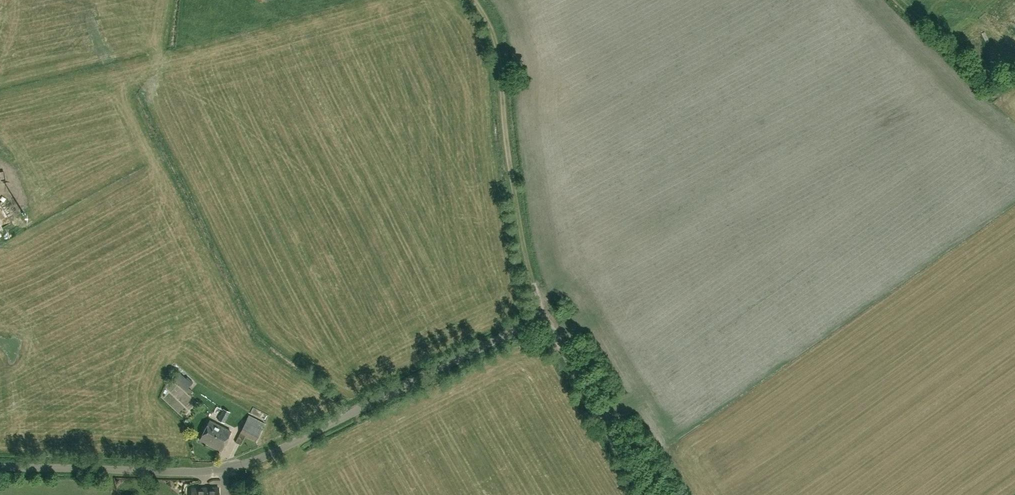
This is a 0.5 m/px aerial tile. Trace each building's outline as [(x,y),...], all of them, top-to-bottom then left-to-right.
[(1009,7),(1004,2),(1000,6),(1005,12),(1009,7)] [(182,374),(178,378),(176,381),(189,393),(192,390),(189,388),(194,382),(187,377),(186,378),(182,374)] [(224,423),(230,412),(223,409),(217,419),(224,423)] [(256,441),(265,423),(249,415),(235,442),(241,445),(245,436),(256,441)] [(221,450),(231,431),(209,421),(200,439),(221,450)]
